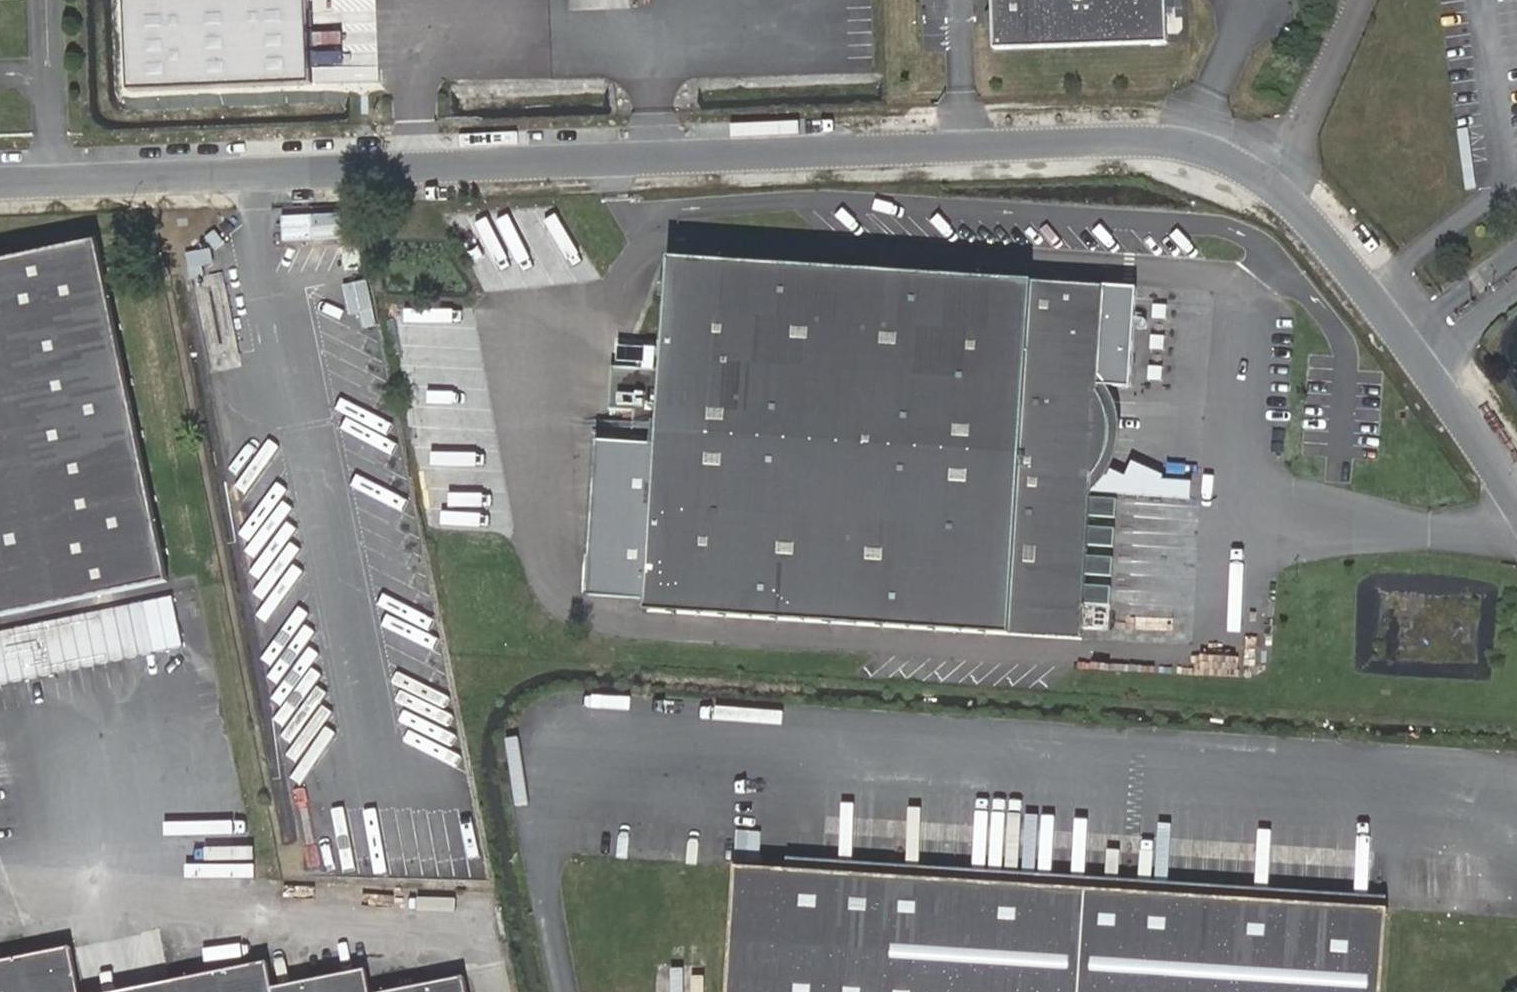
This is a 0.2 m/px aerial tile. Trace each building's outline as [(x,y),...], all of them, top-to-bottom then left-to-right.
[(132,92),(316,86),(313,0),(129,0),(132,92)] [(1167,0),(993,0),(995,50),(1168,43),(1167,0)] [(0,259),(0,618),(167,583),(88,240),(0,259)] [(1106,286),(670,258),(663,372),(613,368),(610,411),(635,413),(634,437),(658,439),(647,613),(1083,640),(1106,286)] [(362,283),(313,294),(328,363),(364,355),(357,321),(369,318),(362,283)] [(137,605),(0,634),(0,687),(148,656),(137,605)] [(734,863),(725,991),(1382,991),(1388,909),(734,863)] [(455,973),(366,989),(359,963),(267,980),(261,957),(169,977),(164,955),(70,974),(63,950),(0,964),(0,991),(459,991),(455,973)]
